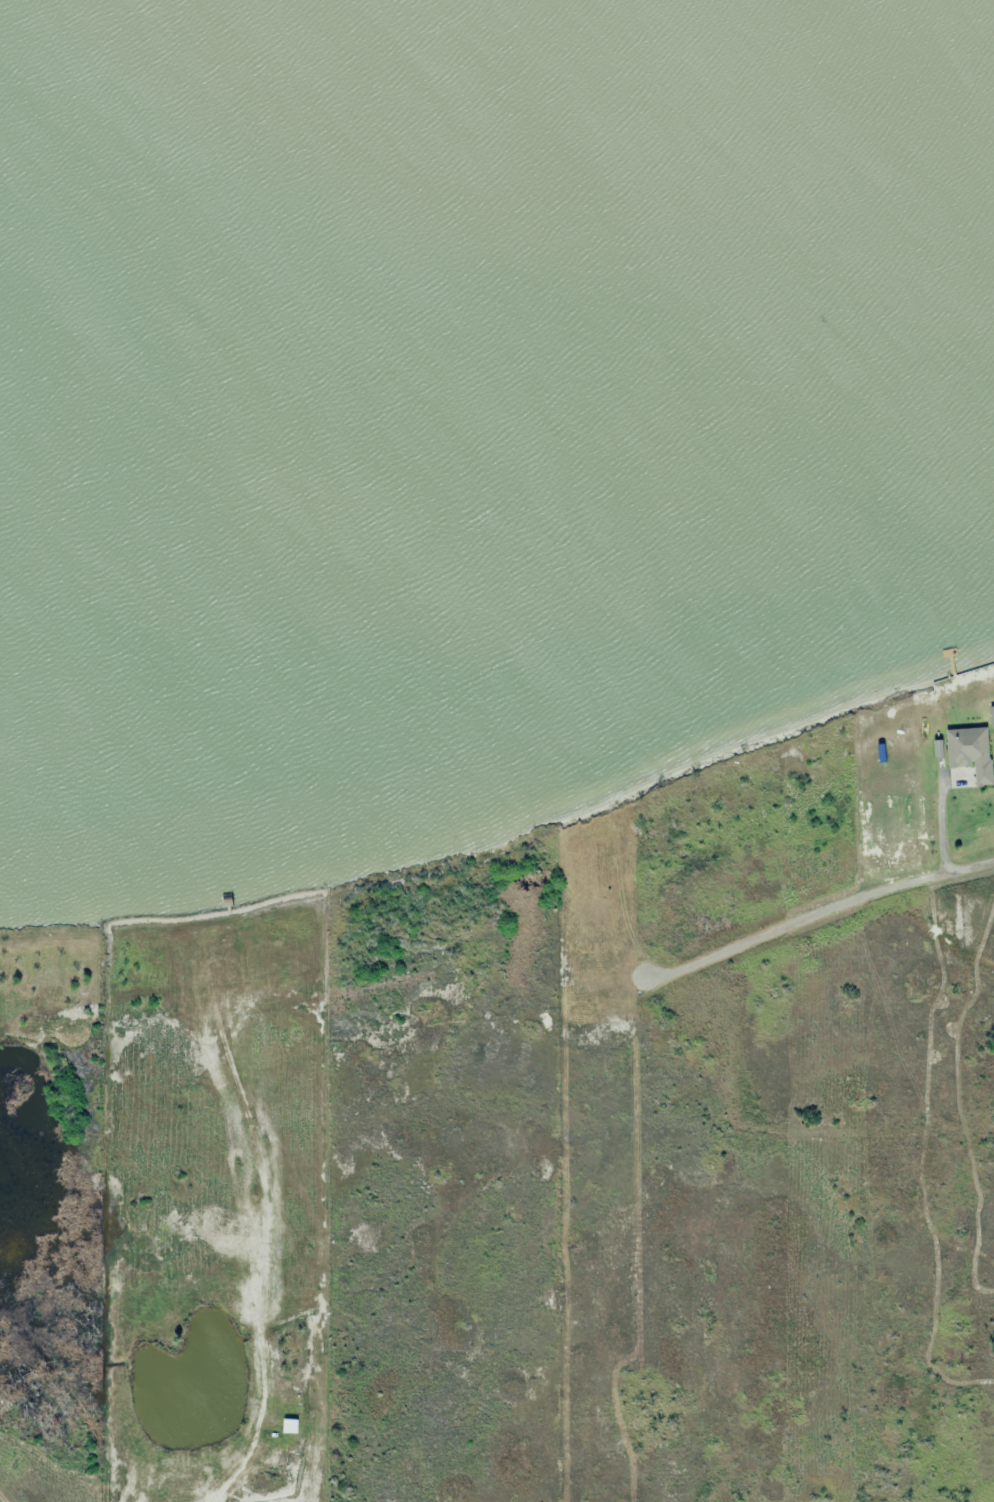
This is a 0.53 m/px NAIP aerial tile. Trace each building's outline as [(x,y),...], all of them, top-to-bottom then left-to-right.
[(991,786),(988,728),(946,730),(947,768),(974,767),(975,786),(991,786)]
